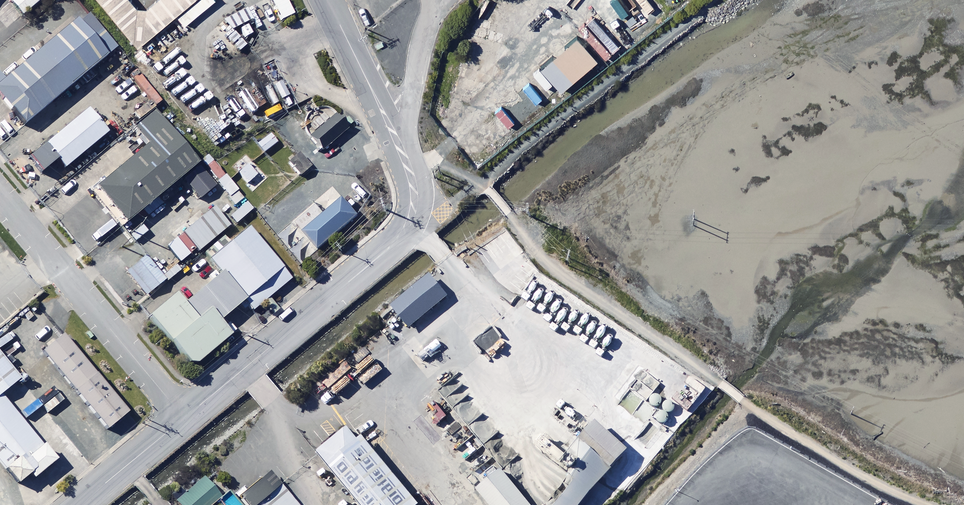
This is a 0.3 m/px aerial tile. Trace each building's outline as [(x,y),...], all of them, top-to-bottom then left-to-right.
[(12,3),(24,17),(44,0),(16,0),(12,3)] [(198,1),(197,0),(159,0),(140,16),(127,0),(95,0),(137,51),(198,1)] [(287,0),(272,0),(283,22),(295,16),(287,0)] [(254,21),(248,10),(225,21),(230,32),(254,21)] [(84,24),(0,92),(0,105),(24,133),(113,60),(84,24)] [(599,60),(580,38),(545,69),(563,91),(599,60)] [(102,96),(108,103),(139,77),(133,70),(102,96)] [(147,102),(124,121),(130,128),(161,103),(143,81),(135,87),(147,102)] [(290,97),(283,82),(275,86),(282,101),(290,97)] [(544,105),(530,89),(521,97),(534,113),(544,105)] [(253,117),(258,126),(273,118),(268,109),(253,117)] [(109,135),(90,111),(31,159),(44,175),(60,162),(66,170),(109,135)] [(350,130),(337,115),(311,139),(324,154),(350,130)] [(194,176),(148,120),(135,131),(148,147),(90,195),(123,235),(194,176)] [(278,144),(270,134),(257,145),(264,154),(278,144)] [(261,172),(245,156),(233,167),(249,184),(261,172)] [(310,170),(299,157),(290,165),(301,178),(310,170)] [(244,200),(227,176),(218,183),(235,207),(244,200)] [(317,208),(297,225),(321,252),(361,217),(354,209),(358,205),(350,195),(325,217),(317,208)] [(232,216),(238,224),(253,211),(247,203),(232,216)] [(231,227),(216,209),(168,248),(181,264),(198,249),(201,252),(231,227)] [(293,283),(249,230),(206,266),(219,281),(185,308),(178,299),(152,320),(196,373),(236,340),(221,322),(240,306),(250,318),(293,283)] [(166,282),(147,257),(128,273),(147,297),(166,282)] [(450,299),(431,276),(391,310),(410,333),(450,299)] [(129,422),(62,341),(44,356),(110,437),(129,422)] [(0,360),(0,406),(1,405),(23,388),(0,360)] [(1,405),(0,406),(0,468),(11,481),(42,455),(1,405)] [(631,454),(601,428),(566,468),(582,482),(562,504),(587,504),(631,454)] [(355,434),(325,460),(364,504),(416,504),(355,434)] [(571,453),(558,443),(549,453),(562,464),(571,453)] [(507,475),(482,496),(490,504),(533,504),(507,475)] [(205,483),(179,504),(218,504),(222,502),(205,483)] [(282,491),(265,504),(293,504),(282,491)]
